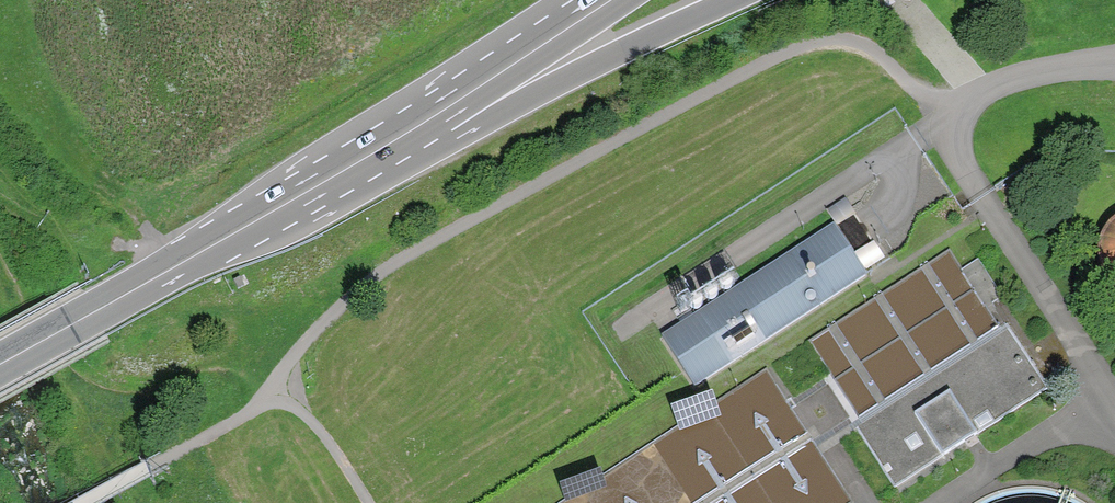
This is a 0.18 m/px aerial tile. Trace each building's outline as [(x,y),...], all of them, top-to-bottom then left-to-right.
[(1101,236),(1097,258),(1106,280),(1114,287),(1114,219),(1101,236)] [(836,230),(662,340),(698,397),(872,287),(836,230)] [(1005,321),(852,424),(894,486),(1047,383),(1005,321)]
